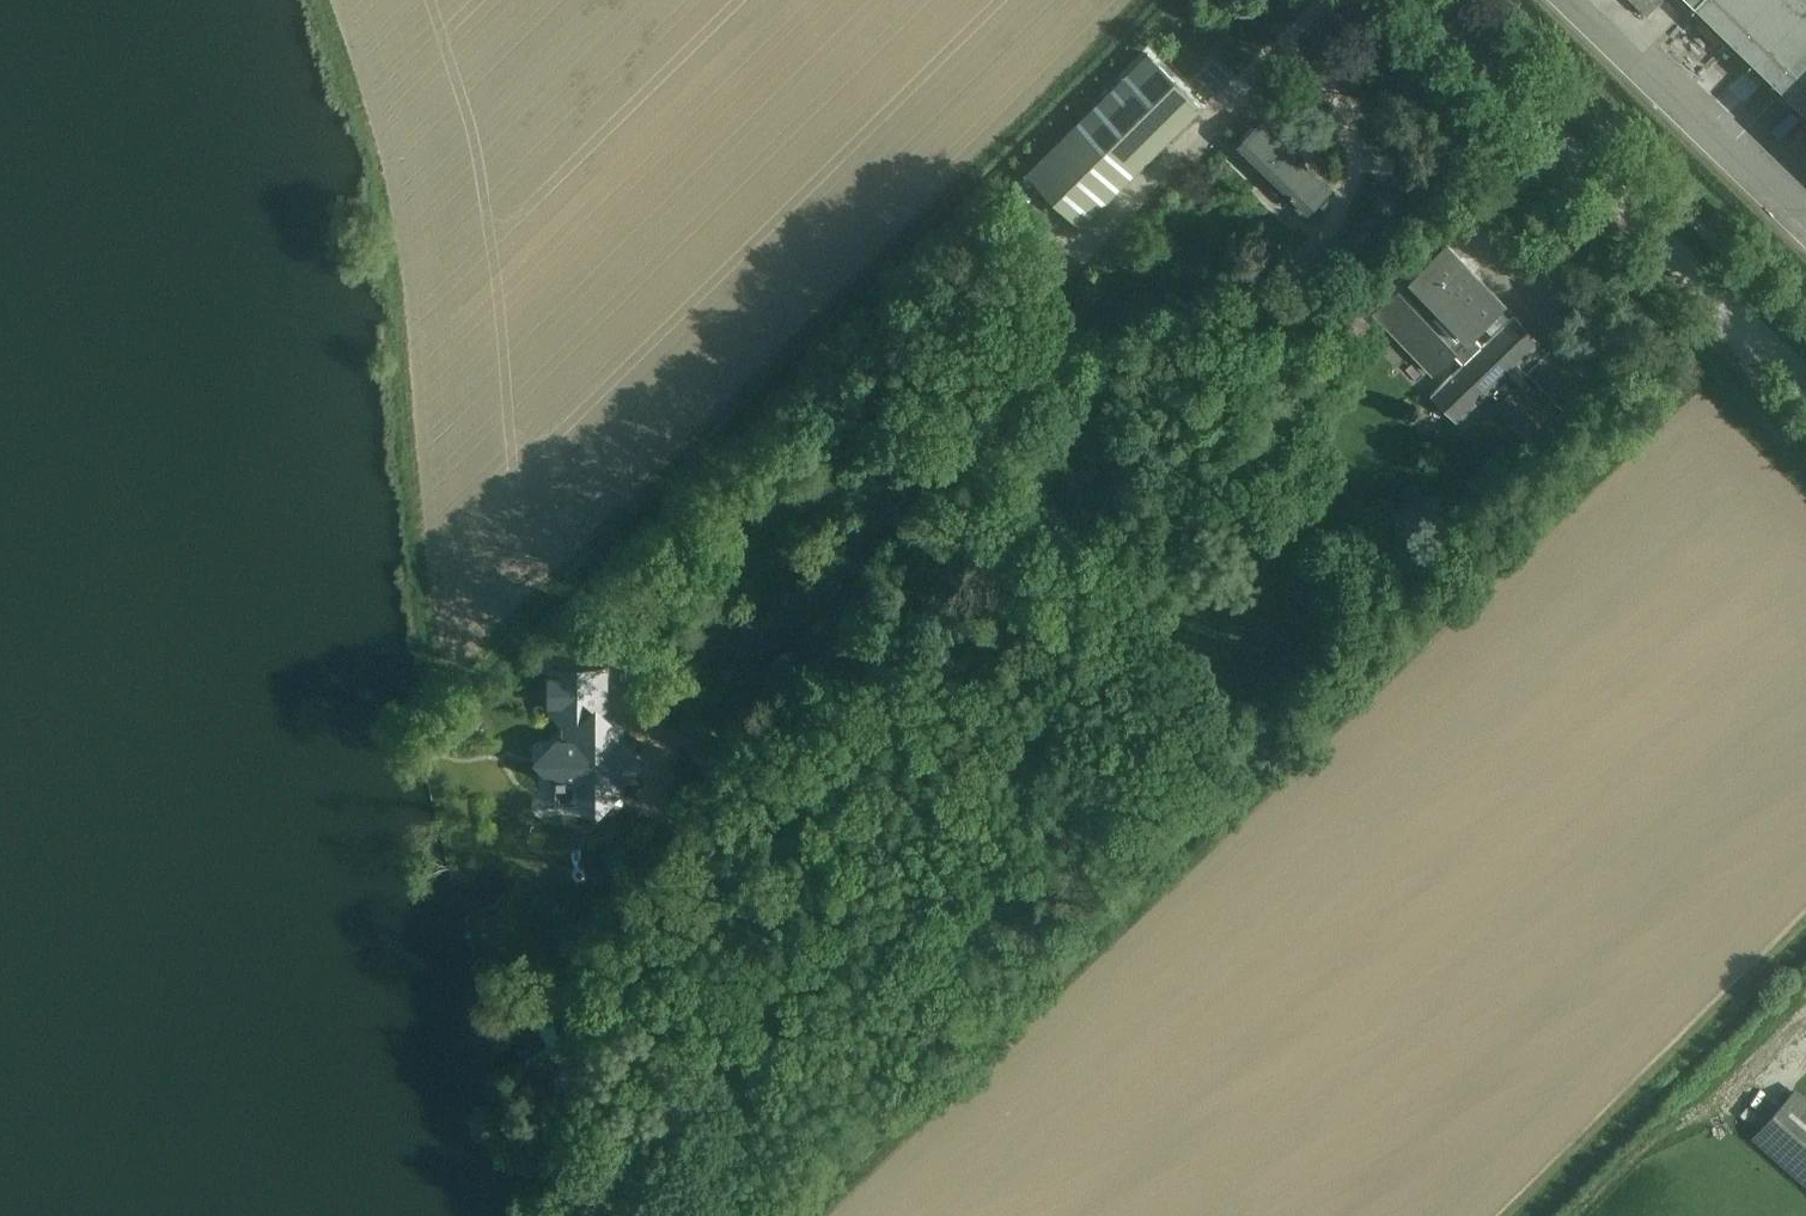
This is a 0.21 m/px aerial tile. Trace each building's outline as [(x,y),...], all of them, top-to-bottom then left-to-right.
[(1805,110),(1805,0),(1692,0),(1805,110)] [(1081,225),(1201,106),(1147,52),(1028,171),(1081,225)] [(1307,209),(1329,187),(1261,121),(1240,143),(1307,209)] [(1504,304),(1446,243),(1412,276),(1407,270),(1391,285),(1396,291),(1375,311),(1433,372),(1453,352),(1463,363),(1431,393),(1458,422),(1489,391),(1496,399),(1492,406),(1536,451),(1568,422),(1524,375),(1518,381),(1509,371),(1540,341),(1514,314),(1483,344),(1473,334),(1504,304)] [(554,729),(531,750),(552,773),(573,773),(573,786),(594,806),(617,785),(617,775),(620,775),(641,750),(618,728),(618,718),(607,705),(607,662),(545,662),(545,705),(559,718),(559,729),(554,729)] [(1796,1085),(1751,1137),(1805,1185),(1805,1094),(1796,1085)]
